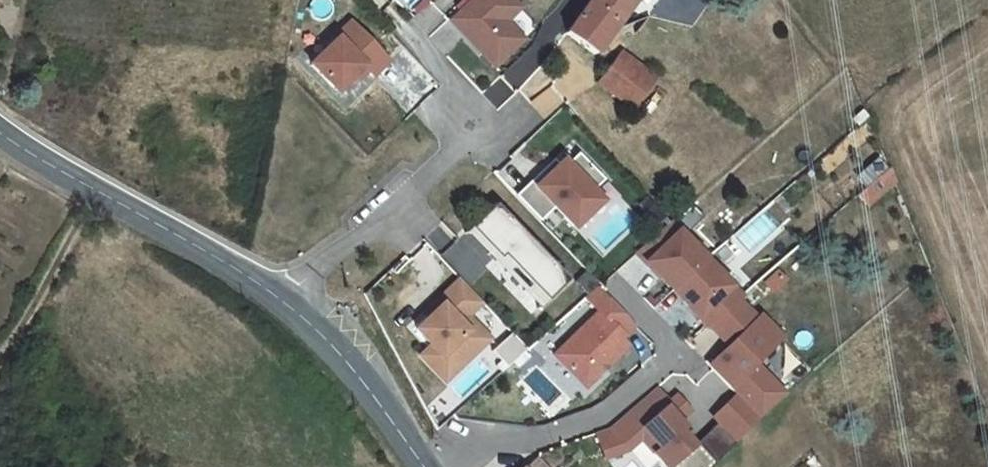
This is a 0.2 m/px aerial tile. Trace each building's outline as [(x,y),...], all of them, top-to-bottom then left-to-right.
[(448,18),(495,69),(529,38),(512,19),(526,6),(520,0),(467,0),(448,18)] [(608,0),(572,0),(559,17),(582,36),(608,0)] [(691,0),(660,0),(660,1),(680,15),(691,0)] [(366,69),(377,78),(396,57),(350,18),(309,66),(343,95),(366,69)] [(630,84),(650,57),(618,34),(599,61),(630,84)] [(543,221),(556,207),(582,231),(613,197),(565,152),(521,200),(543,221)] [(500,203),(470,232),(496,258),(486,268),(536,317),(575,277),(500,203)] [(713,305),(673,267),(606,338),(645,378),(713,305)] [(432,342),(418,356),(447,386),(493,341),(471,319),(487,304),(462,278),(414,324),(432,342)] [(741,322),(632,434),(637,438),(660,462),(770,351),(741,322)] [(453,397),(437,411),(463,451),(498,417),(492,410),(542,362),(522,341),(456,399),(453,397)] [(510,464),(513,466),(538,466),(541,463),(522,444),(510,464)]
